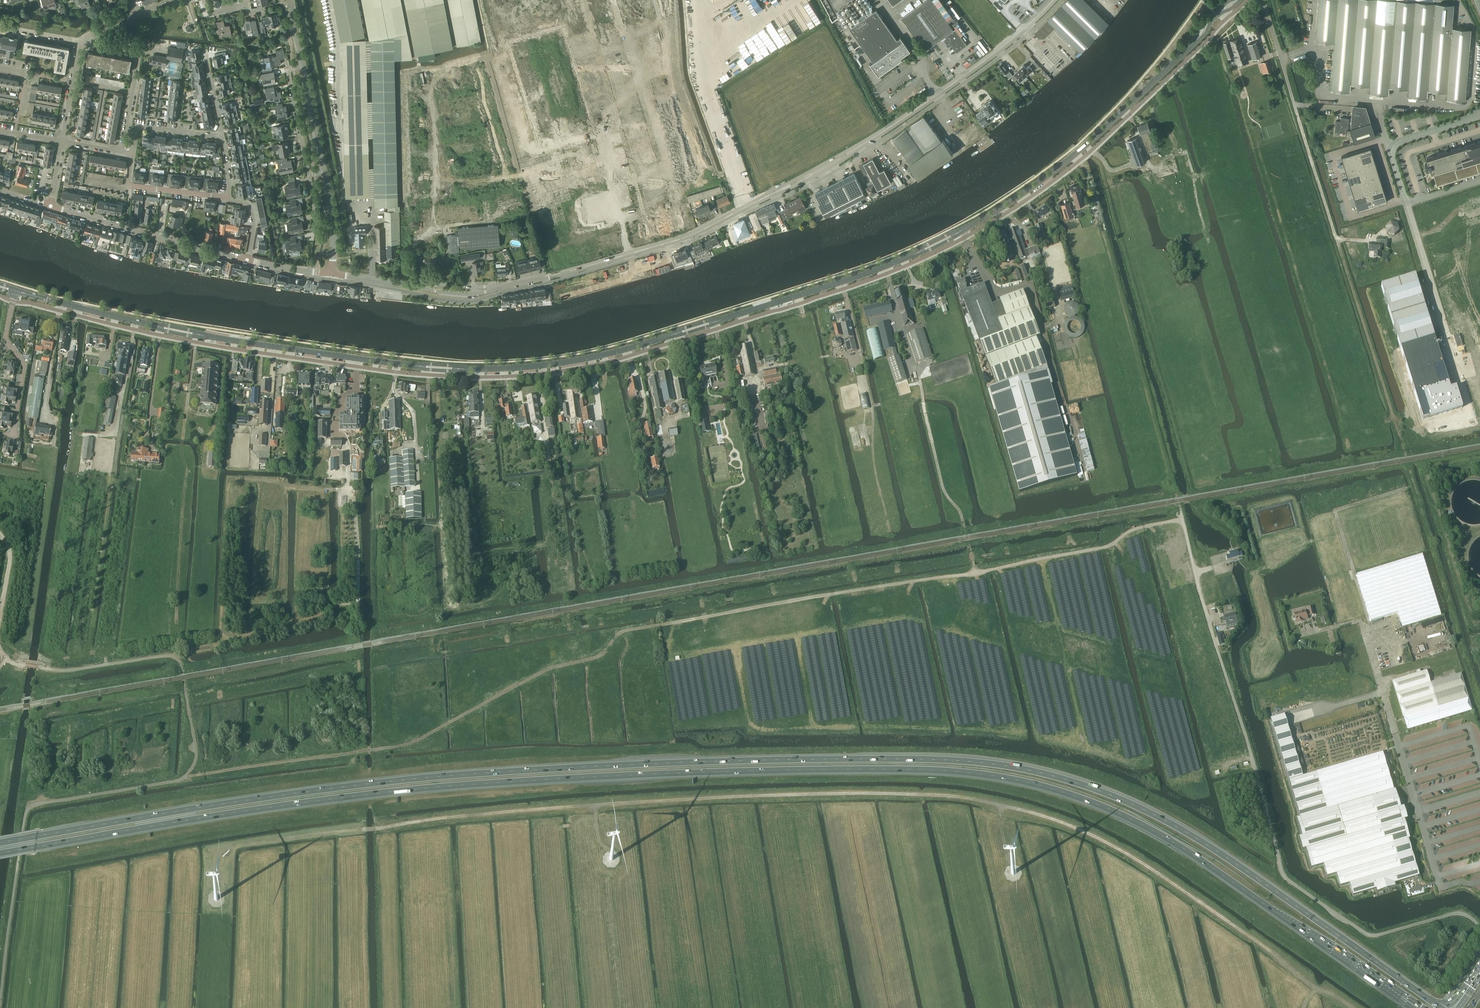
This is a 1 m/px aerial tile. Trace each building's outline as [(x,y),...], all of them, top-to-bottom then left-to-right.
[(45,10),(50,8),(57,5),(55,0),(42,0),(45,10)] [(341,41),(342,41),(365,40),(365,39),(365,36),(364,36),(357,0),(334,0),(341,41)] [(388,210),(399,210),(399,205),(397,205),(394,59),(412,59),(407,32),(401,0),(362,0),(370,39),(371,39),(372,100),(373,136),(375,196),(376,196),(376,206),(388,206),(388,210)] [(418,54),(435,51),(451,48),(442,0),(407,0),(418,54)] [(459,46),(481,42),(473,0),(450,0),(459,46)] [(955,28),(956,28),(953,25),(952,26),(932,0),(927,0),(902,18),(925,50),(945,36),(957,52),(967,45),(964,40),(955,28)] [(1055,27),(1081,51),(1108,23),(1085,0),(1066,0),(1048,19),(1055,27)] [(1100,10),(1105,4),(1104,2),(1104,1),(1103,0),(1093,0),(1092,2),(1100,10)] [(1389,87),(1408,88),(1408,96),(1427,97),(1428,90),(1447,92),(1446,99),(1465,100),(1471,29),(1452,27),(1454,4),(1441,3),(1441,0),(1319,0),(1315,41),(1334,42),(1331,89),(1350,91),(1351,84),(1370,85),(1369,93),(1389,94),(1389,87)] [(856,16),(858,19),(863,15),(853,1),(848,5),(856,16)] [(897,39),(876,9),(850,28),(874,62),(871,64),(870,63),(879,76),(902,59),(901,58),(910,51),(900,36),(900,37),(897,39)] [(262,32),(262,36),(266,35),(264,26),(269,25),(270,27),(278,25),(276,14),(267,16),(261,17),(262,21),(259,21),(261,28),(262,32)] [(225,25),(224,19),(216,21),(219,34),(222,33),(223,35),(233,33),(231,24),(225,25)] [(1044,37),(1055,27),(1048,19),(1034,33),(1039,37),(1044,37)] [(244,21),(246,34),(252,33),(253,34),(258,33),(258,29),(256,20),(250,21),(250,20),(244,21)] [(6,53),(5,56),(13,57),(15,50),(16,50),(16,49),(19,49),(20,47),(19,47),(20,41),(18,40),(18,38),(3,35),(3,37),(0,37),(0,55),(4,55),(4,53),(6,53)] [(1229,41),(1224,43),(1228,58),(1234,56),(1233,55),(1235,55),(1238,64),(1241,64),(1242,67),(1246,65),(1245,62),(1248,61),(1240,37),(1230,41),(1232,45),(1230,46),(1229,41)] [(57,56),(55,70),(64,71),(65,63),(69,64),(70,59),(69,59),(71,52),(69,52),(70,47),(61,46),(60,47),(28,41),(28,40),(25,40),(23,50),(57,56)] [(365,40),(342,41),(346,197),(369,196),(369,167),(368,137),(367,101),(366,70),(365,40)] [(1257,41),(1247,44),(1252,59),(1262,56),(1257,41)] [(150,63),(162,65),(165,66),(164,75),(181,78),(183,63),(181,62),(183,49),(168,47),(167,57),(153,54),(153,58),(151,57),(150,63)] [(277,54),(262,57),(263,66),(264,66),(265,69),(273,68),(272,64),(281,63),(280,58),(285,57),(283,49),(283,48),(276,49),(276,50),(277,54)] [(191,50),(191,51),(189,51),(190,55),(187,55),(188,61),(198,59),(197,56),(200,55),(199,49),(196,50),(191,50)] [(213,57),(214,65),(224,63),(223,59),(226,58),(225,51),(216,53),(217,56),(213,57)] [(433,52),(420,55),(421,61),(434,58),(433,52)] [(193,68),(193,71),(203,69),(202,63),(199,64),(198,61),(200,60),(189,63),(190,68),(193,68)] [(1039,67),(1034,61),(1031,64),(1036,70),(1039,67)] [(998,65),(1004,74),(1008,71),(1001,62),(998,65)] [(1024,64),(1019,68),(1026,76),(1029,73),(1028,72),(1032,69),(1029,65),(1028,67),(1027,65),(1025,66),(1024,64)] [(1011,76),(1011,77),(1014,81),(1018,78),(1020,80),(1022,78),(1023,78),(1026,76),(1019,68),(1014,73),(1013,75),(1011,76)] [(191,75),(192,80),(202,78),(201,75),(204,75),(203,69),(193,71),(194,74),(191,75)] [(1008,79),(1011,77),(1011,76),(1013,75),(1010,72),(1009,70),(1008,71),(1004,74),(1008,79)] [(261,74),(264,85),(275,83),(274,77),(275,77),(274,71),(261,74)] [(221,80),(221,84),(231,82),(230,76),(229,76),(229,75),(227,73),(226,74),(226,73),(216,75),(218,81),(221,80)] [(195,85),(196,89),(205,87),(204,81),(201,82),(201,79),(203,78),(202,78),(192,80),(191,80),(192,86),(195,85)] [(231,82),(221,84),(222,88),(219,88),(220,94),(230,92),(230,91),(232,89),(232,88),(231,82)] [(193,93),(195,98),(206,96),(204,96),(204,93),(207,93),(205,87),(196,89),(196,92),(193,93)] [(265,88),(265,91),(266,91),(267,96),(269,96),(270,100),(274,99),(275,102),(282,100),(280,90),(277,91),(277,89),(273,90),(272,87),(265,88)] [(199,100),(200,106),(209,104),(208,98),(206,99),(206,96),(195,98),(195,101),(199,100)] [(981,107),(986,114),(978,120),(983,127),(991,121),(989,119),(994,115),(996,115),(998,114),(998,112),(997,110),(990,100),(981,107)] [(226,108),(227,112),(237,110),(235,104),(235,103),(233,102),(232,102),(232,101),(222,103),(223,109),(226,108)] [(282,106),(282,103),(271,106),(271,109),(276,108),(278,119),(287,117),(286,111),(287,110),(286,105),(282,106)] [(1352,128),(1369,122),(1364,108),(1354,107),(1352,128)] [(237,110),(227,112),(228,116),(225,116),(226,122),(236,120),(235,120),(236,120),(235,117),(237,116),(238,116),(237,110)] [(911,169),(914,174),(915,173),(918,177),(952,152),(943,139),(941,141),(923,115),(892,138),(911,163),(909,165),(911,169)] [(1341,117),(1341,121),(1336,121),(1335,132),(1340,132),(1340,131),(1346,132),(1347,129),(1348,118),(1341,117)] [(212,120),(203,121),(204,127),(203,127),(203,129),(212,130),(211,126),(213,125),(212,120)] [(1352,128),(1349,128),(1354,143),(1375,136),(1371,122),(1369,122),(1352,128)] [(1138,126),(1148,153),(1151,152),(1157,150),(1147,123),(1139,126),(1138,126)] [(287,124),(273,126),(274,130),(276,130),(277,138),(288,135),(287,131),(288,131),(287,124)] [(228,131),(229,137),(239,135),(238,131),(241,131),(240,125),(229,128),(230,127),(231,130),(228,131)] [(146,147),(151,148),(152,138),(149,138),(149,134),(144,134),(143,138),(142,141),(143,141),(143,144),(146,144),(146,147)] [(156,145),(159,146),(161,136),(156,135),(155,139),(152,138),(151,148),(156,148),(156,145)] [(233,142),(234,145),(243,143),(242,137),(239,138),(239,135),(229,137),(230,142),(233,142)] [(162,149),(167,150),(169,140),(166,140),(166,137),(161,136),(159,146),(163,146),(162,149)] [(167,150),(176,151),(177,138),(172,137),(172,141),(169,140),(167,150)] [(1127,141),(1128,142),(1126,143),(1128,148),(1130,147),(1137,166),(1146,162),(1137,137),(1127,141)] [(176,151),(184,152),(185,142),(182,142),(183,138),(177,138),(176,151)] [(189,152),(192,153),(194,140),(189,139),(188,143),(185,142),(184,152),(189,152)] [(192,153),(201,154),(202,144),(199,144),(199,141),(194,140),(192,153)] [(206,151),(210,152),(211,142),(205,141),(205,145),(202,144),(201,154),(206,154),(206,151)] [(1429,167),(1431,172),(1433,171),(1437,185),(1479,172),(1479,141),(1426,158),(1428,163),(1425,164),(1426,168),(1429,167)] [(211,142),(210,152),(213,152),(213,155),(220,156),(218,146),(216,146),(216,143),(211,142)] [(287,147),(289,147),(288,142),(273,144),(274,149),(279,148),(280,155),(289,154),(287,147)] [(231,148),(232,154),(242,153),(241,149),(244,148),(243,143),(234,145),(234,148),(231,148)] [(1373,154),(1370,147),(1356,152),(1358,158),(1373,154)] [(1356,152),(1341,156),(1343,163),(1358,158),(1356,152)] [(236,160),(237,163),(247,161),(246,155),(243,156),(242,153),(232,154),(233,160),(236,160)] [(1375,161),(1373,154),(1358,158),(1360,165),(1375,161)] [(95,164),(102,165),(104,157),(97,156),(95,164)] [(286,160),(286,157),(276,159),(277,163),(278,163),(279,168),(277,168),(276,170),(276,172),(278,173),(280,173),(280,174),(292,171),(290,164),(292,164),(295,163),(294,159),(291,159),(286,160)] [(859,166),(864,175),(868,172),(877,190),(891,183),(884,169),(879,172),(872,158),(859,166)] [(1358,158),(1343,163),(1345,170),(1360,165),(1358,158)] [(235,166),(236,172),(249,170),(248,166),(247,161),(237,163),(238,165),(235,166)] [(1377,167),(1375,161),(1360,165),(1362,172),(1377,167)] [(1360,165),(1345,170),(1348,177),(1362,172),(1360,165)] [(1379,174),(1377,167),(1362,172),(1364,179),(1379,174)] [(149,171),(146,170),(146,171),(140,171),(139,181),(145,182),(145,181),(145,176),(148,177),(149,171)] [(240,177),(241,180),(250,179),(249,173),(249,170),(236,172),(237,178),(240,177)] [(159,172),(150,171),(149,177),(152,177),(152,182),(157,183),(159,172)] [(10,174),(4,172),(2,180),(8,182),(10,174)] [(167,173),(164,172),(164,174),(159,173),(159,172),(157,183),(163,184),(163,183),(164,179),(167,179),(167,173)] [(1362,172),(1348,177),(1350,183),(1364,179),(1362,172)] [(177,174),(168,173),(168,179),(171,180),(170,184),(170,185),(176,185),(177,174)] [(815,193),(820,202),(818,202),(825,217),(866,197),(854,173),(849,176),(819,191),(815,193)] [(185,181),(186,175),(177,174),(176,185),(181,186),(182,181),(185,181)] [(898,174),(893,177),(898,186),(903,183),(898,174)] [(1381,181),(1379,174),(1364,179),(1366,186),(1381,181)] [(195,176),(187,175),(186,181),(189,182),(188,187),(194,188),(195,176)] [(203,183),(204,177),(195,176),(194,188),(200,188),(199,188),(200,183),(203,183)] [(213,178),(205,177),(204,184),(207,184),(206,189),(212,190),(213,178)] [(214,180),(214,178),(213,178),(212,190),(218,190),(218,185),(219,185),(220,179),(216,179),(216,180),(214,180)] [(238,184),(239,190),(249,188),(248,184),(251,184),(250,179),(241,180),(241,183),(238,184)] [(1364,179),(1350,183),(1352,190),(1366,186),(1364,179)] [(289,186),(285,187),(287,197),(301,194),(299,184),(295,185),(295,180),(288,181),(289,186)] [(865,184),(871,195),(875,193),(875,194),(878,193),(871,180),(865,184)] [(1383,188),(1381,181),(1366,186),(1368,192),(1383,188)] [(1070,187),(1071,193),(1072,193),(1076,206),(1085,204),(1081,190),(1079,184),(1070,187)] [(722,185),(720,186),(687,196),(689,202),(723,192),(722,185)] [(1366,186),(1352,190),(1354,197),(1368,192),(1366,186)] [(249,188),(239,190),(240,195),(246,194),(247,196),(253,195),(253,190),(250,191),(249,188)] [(1385,195),(1383,188),(1368,192),(1371,199),(1385,195)] [(61,199),(68,201),(69,191),(63,190),(61,199)] [(1368,192),(1354,197),(1356,204),(1371,199),(1368,192)] [(143,195),(134,194),(133,201),(136,201),(135,215),(141,215),(143,195)] [(88,195),(86,204),(93,205),(94,196),(88,195)] [(716,199),(719,206),(730,202),(727,195),(716,199)] [(1387,201),(1385,195),(1371,199),(1373,206),(1387,201)] [(7,207),(10,199),(0,196),(0,205),(1,205),(5,206),(5,207),(6,207),(7,207)] [(785,211),(780,213),(783,219),(791,215),(790,213),(798,209),(799,211),(806,208),(800,197),(786,204),(787,208),(784,209),(785,211)] [(287,205),(289,215),(302,212),(300,202),(297,203),(296,198),(290,199),(290,204),(287,205)] [(7,209),(12,211),(15,201),(10,199),(7,207),(6,210),(7,209)] [(184,200),(173,199),(172,205),(183,206),(182,208),(187,209),(189,202),(184,200)] [(1371,199),(1356,204),(1358,210),(1373,206),(1371,199)] [(96,209),(102,210),(104,201),(98,200),(96,209)] [(15,213),(17,214),(20,202),(15,201),(12,211),(15,212),(15,213)] [(18,213),(22,214),(25,204),(20,202),(17,214),(18,213)] [(108,211),(115,213),(116,203),(110,202),(108,211)] [(1069,202),(1061,204),(1065,217),(1073,215),(1069,202)] [(708,203),(702,206),(705,213),(711,210),(711,209),(713,208),(712,205),(709,206),(708,203)] [(773,203),(763,207),(769,221),(776,218),(774,213),(777,212),(773,203)] [(25,216),(26,217),(30,205),(25,204),(22,214),(21,215),(25,216)] [(27,216),(31,217),(35,207),(30,205),(26,217),(27,217),(27,216)] [(236,210),(235,214),(245,216),(246,210),(240,209),(240,207),(233,205),(233,210),(236,210)] [(1035,211),(1039,217),(1049,211),(1045,205),(1035,211)] [(705,213),(702,206),(696,208),(697,211),(695,212),(697,216),(699,215),(705,213)] [(38,220),(40,216),(39,216),(41,209),(39,208),(35,207),(31,217),(35,218),(35,219),(36,220),(38,220)] [(146,212),(145,222),(150,222),(151,213),(151,212),(155,212),(155,208),(151,208),(147,207),(146,212)] [(756,211),(755,211),(758,218),(759,217),(762,224),(769,221),(763,207),(758,210),(756,211)] [(52,218),(53,218),(54,213),(43,210),(42,215),(41,217),(45,218),(44,221),(51,223),(52,218)] [(386,259),(386,248),(388,248),(388,257),(395,257),(395,243),(400,243),(399,210),(385,211),(385,226),(374,226),(375,260),(386,259)] [(55,225),(60,226),(61,226),(62,223),(61,223),(63,216),(54,213),(53,218),(52,220),(56,221),(55,225)] [(245,216),(235,214),(234,217),(231,217),(231,222),(242,224),(240,224),(241,221),(244,221),(244,219),(245,219),(245,216)] [(171,215),(169,224),(177,226),(177,225),(181,226),(183,217),(179,217),(179,218),(171,215)] [(756,215),(750,217),(755,227),(760,225),(756,215)] [(61,226),(60,226),(60,228),(66,230),(68,226),(70,218),(63,216),(61,223),(62,223),(61,226)] [(292,222),(288,223),(290,233),(303,230),(301,220),(298,221),(297,216),(291,217),(292,222)] [(76,228),(78,220),(71,218),(67,232),(70,233),(72,226),(76,228)] [(85,222),(78,220),(76,228),(76,229),(77,230),(78,228),(82,229),(81,231),(83,232),(85,222)] [(735,228),(732,230),(736,240),(749,235),(743,220),(734,224),(735,228)] [(228,244),(235,246),(237,234),(239,225),(226,222),(221,222),(220,232),(225,232),(225,229),(230,230),(230,228),(232,228),(235,229),(234,234),(234,237),(227,236),(226,241),(229,241),(228,244)] [(458,234),(448,235),(449,253),(459,252),(459,249),(500,246),(498,224),(458,227),(458,234)] [(237,234),(235,246),(242,247),(244,239),(239,238),(239,235),(240,235),(241,230),(242,230),(242,232),(247,232),(248,226),(239,225),(237,234)] [(366,226),(355,226),(355,234),(355,244),(363,244),(363,234),(366,234),(366,226)] [(101,234),(106,236),(111,237),(113,230),(106,228),(103,227),(101,234)] [(205,238),(212,240),(214,228),(210,227),(209,231),(206,230),(205,238)] [(1025,250),(1020,236),(1021,235),(1021,234),(1020,231),(1016,232),(1015,228),(1009,230),(1020,259),(1021,259),(1025,257),(1034,253),(1034,255),(1040,253),(1038,247),(1033,249),(1032,248),(1025,250)] [(112,238),(120,240),(122,233),(114,231),(112,238)] [(995,247),(997,252),(1002,250),(1005,259),(1006,260),(1014,256),(1005,231),(996,235),(1000,245),(995,247)] [(122,233),(120,240),(129,243),(131,236),(131,235),(122,233)] [(296,240),(295,235),(289,236),(290,241),(286,242),(288,252),(290,251),(291,256),(300,254),(299,249),(301,249),(299,239),(296,240)] [(709,240),(706,242),(709,248),(712,247),(712,246),(719,242),(718,240),(722,238),(721,236),(717,238),(716,235),(709,239),(709,240)] [(134,254),(138,238),(132,236),(130,244),(135,246),(135,247),(133,247),(132,250),(133,250),(132,254),(134,254)] [(261,251),(262,251),(264,252),(265,251),(266,251),(268,241),(264,240),(264,237),(257,236),(255,247),(258,247),(258,249),(262,250),(261,251)] [(138,238),(134,254),(137,255),(139,247),(142,248),(144,240),(138,238)] [(143,249),(143,252),(142,255),(144,256),(146,249),(152,250),(154,243),(151,242),(151,241),(146,239),(145,240),(143,248),(143,249)] [(1389,241),(1376,240),(1376,244),(1369,243),(1369,251),(1374,252),(1374,258),(1380,258),(1381,247),(1384,248),(1384,249),(1388,249),(1389,241)] [(701,242),(694,245),(697,252),(698,255),(706,252),(705,250),(709,248),(706,242),(702,243),(701,242)] [(159,256),(165,258),(165,257),(171,258),(172,257),(174,249),(167,247),(167,250),(160,249),(159,256)] [(175,253),(175,252),(175,251),(173,259),(178,260),(178,259),(185,261),(187,253),(179,251),(178,254),(175,253)] [(429,257),(425,257),(425,259),(425,263),(437,263),(439,263),(440,261),(440,259),(439,258),(437,258),(437,252),(429,252),(429,257)] [(198,265),(201,266),(203,258),(203,260),(199,259),(200,256),(196,255),(196,254),(193,253),(193,254),(192,254),(190,262),(198,264),(198,265)] [(203,258),(201,266),(201,269),(204,270),(206,265),(209,266),(208,267),(209,268),(210,269),(211,269),(212,268),(213,267),(213,268),(216,258),(204,255),(203,258)] [(539,256),(527,259),(530,270),(542,267),(541,265),(544,264),(544,261),(540,262),(539,256)] [(223,260),(216,258),(213,268),(216,269),(216,266),(220,267),(223,260)] [(527,259),(515,262),(518,273),(530,270),(527,259)] [(232,271),(234,263),(223,260),(221,268),(223,268),(222,272),(226,273),(231,274),(232,271)] [(480,265),(483,264),(482,261),(472,263),(474,274),(481,273),(480,265)] [(249,266),(234,263),(232,271),(243,274),(244,270),(246,270),(248,271),(249,266)] [(496,264),(497,266),(497,275),(507,274),(507,270),(509,270),(509,263),(506,263),(506,266),(501,266),(501,263),(496,264)] [(256,273),(254,279),(263,281),(264,279),(269,280),(268,283),(271,284),(273,276),(270,276),(271,272),(264,271),(263,271),(261,271),(262,270),(256,269),(256,271),(255,271),(255,273),(256,273)] [(285,284),(287,276),(278,274),(278,275),(275,275),(273,282),(285,285),(285,284)] [(287,276),(285,284),(295,286),(296,287),(296,286),(301,287),(301,285),(302,285),(302,284),(302,283),(302,279),(296,278),(296,279),(290,278),(291,277),(290,277),(287,276)] [(1417,281),(1415,276),(1381,287),(1400,348),(1434,338),(1417,281)] [(960,277),(955,279),(957,284),(959,289),(960,291),(967,289),(966,287),(966,286),(967,286),(966,285),(965,285),(965,284),(966,283),(964,279),(961,280),(960,277)] [(317,284),(316,289),(330,292),(331,291),(332,290),(332,289),(332,288),(331,287),(331,284),(319,282),(319,283),(317,282),(317,284)] [(959,293),(958,293),(961,300),(963,299),(979,339),(996,384),(989,387),(1019,492),(1077,475),(1074,465),(1060,417),(1051,385),(1053,385),(1047,365),(1036,337),(1040,336),(1029,308),(1023,290),(999,299),(1000,301),(992,305),(984,284),(983,282),(967,289),(960,291),(960,292),(959,292),(959,293)] [(1058,289),(1061,301),(1075,297),(1072,285),(1058,289)] [(545,287),(540,288),(541,299),(546,298),(547,301),(551,300),(551,299),(550,291),(546,291),(545,287)] [(914,325),(910,309),(915,308),(912,299),(907,300),(904,288),(895,291),(897,298),(905,327),(914,325)] [(927,293),(930,301),(935,299),(938,298),(941,297),(938,290),(927,293)] [(510,302),(509,294),(503,295),(503,299),(502,299),(502,304),(506,305),(506,302),(510,302)] [(1046,299),(1048,309),(1056,307),(1053,297),(1046,299)] [(863,308),(866,318),(893,312),(890,301),(863,308)] [(1063,309),(1065,315),(1070,318),(1073,317),(1076,316),(1077,315),(1079,311),(1078,305),(1072,302),(1066,303),(1063,309)] [(841,325),(848,353),(857,350),(850,322),(850,323),(848,317),(845,318),(844,313),(836,315),(837,321),(841,320),(842,324),(841,325)] [(1083,323),(1082,321),(1081,320),(1079,319),(1077,318),(1075,317),(1073,317),(1070,318),(1068,319),(1066,320),(1065,321),(1064,323),(1068,325),(1069,324),(1069,323),(1070,323),(1071,322),(1072,322),(1073,321),(1074,321),(1075,321),(1076,322),(1077,322),(1078,323),(1079,324),(1080,325),(1080,326),(1081,327),(1081,328),(1081,330),(1084,330),(1085,328),(1085,326),(1084,324),(1083,323)] [(23,321),(19,320),(18,325),(15,325),(14,331),(23,333),(25,321),(23,321)] [(23,333),(32,334),(33,328),(30,327),(31,322),(27,321),(25,321),(23,333)] [(889,322),(878,324),(884,351),(888,350),(889,359),(897,356),(889,322)] [(1068,326),(1068,325),(1064,323),(1064,324),(1063,326),(1063,328),(1063,330),(1064,332),(1065,334),(1066,335),(1068,337),(1069,338),(1071,338),(1073,339),(1075,339),(1077,338),(1079,338),(1080,337),(1082,335),(1083,334),(1084,332),(1084,330),(1081,330),(1080,331),(1080,332),(1079,333),(1078,334),(1077,334),(1076,335),(1074,335),(1073,335),(1072,335),(1071,334),(1070,333),(1069,333),(1068,332),(1068,331),(1067,330),(1067,328),(1067,327),(1068,326)] [(69,330),(61,328),(59,341),(62,341),(60,351),(59,353),(62,354),(63,351),(66,352),(70,330),(69,330)] [(885,358),(877,329),(866,332),(874,361),(885,358)] [(907,334),(917,363),(933,358),(923,329),(907,334)] [(96,345),(99,345),(101,346),(101,341),(107,341),(107,336),(92,334),(92,336),(88,336),(87,345),(93,346),(93,342),(97,342),(96,345)] [(1434,338),(1400,348),(1423,421),(1462,408),(1456,388),(1450,389),(1434,338)] [(832,343),(833,348),(838,349),(842,346),(841,341),(836,339),(832,343)] [(36,345),(35,351),(41,352),(42,350),(46,350),(46,351),(47,352),(48,351),(51,351),(53,342),(43,341),(42,347),(36,345)] [(101,346),(99,345),(98,349),(106,350),(106,346),(107,346),(108,342),(107,342),(107,341),(101,341),(101,346)] [(119,358),(128,360),(130,346),(119,344),(116,359),(113,358),(118,359),(119,358)] [(739,347),(740,356),(741,356),(746,378),(755,376),(748,345),(739,347)] [(140,365),(140,367),(146,368),(147,369),(147,367),(151,350),(144,348),(140,365)] [(67,363),(74,364),(76,354),(69,352),(67,363)] [(759,352),(754,353),(756,363),(761,362),(761,365),(764,364),(764,365),(774,362),(773,358),(763,360),(761,361),(760,357),(759,352)] [(899,355),(887,359),(895,383),(907,379),(899,355)] [(115,374),(118,375),(121,375),(125,376),(128,360),(119,358),(118,359),(113,358),(112,365),(111,370),(111,373),(115,374)] [(245,360),(244,371),(247,371),(248,372),(249,372),(252,372),(252,371),(253,368),(252,367),(252,363),(251,362),(251,360),(250,360),(251,360),(250,359),(248,359),(247,359),(247,360),(245,360)] [(9,375),(13,376),(14,369),(16,369),(17,364),(11,363),(12,361),(8,360),(7,368),(4,367),(4,372),(10,373),(9,375)] [(31,419),(35,419),(37,419),(44,377),(46,377),(48,363),(39,362),(38,368),(40,368),(39,376),(34,375),(32,387),(30,387),(26,413),(28,414),(27,418),(31,419)] [(196,368),(202,369),(201,384),(198,383),(197,388),(200,388),(199,404),(215,406),(216,389),(218,389),(219,388),(219,386),(219,385),(217,385),(218,366),(202,365),(201,364),(199,363),(198,364),(196,364),(196,368)] [(703,383),(699,384),(700,389),(705,388),(711,387),(709,378),(717,377),(714,365),(699,368),(701,376),(699,376),(700,380),(703,379),(703,383)] [(762,371),(763,377),(780,373),(779,368),(762,371)] [(659,374),(661,384),(662,388),(664,403),(674,401),(669,372),(659,374)] [(284,390),(284,396),(297,397),(297,391),(298,388),(303,388),(303,390),(305,390),(304,392),(310,392),(311,382),(314,382),(315,375),(314,374),(314,375),(314,376),(311,376),(311,375),(298,375),(298,382),(296,382),(296,386),(295,386),(295,388),(296,388),(296,390),(284,390)] [(121,375),(118,375),(117,377),(114,376),(113,384),(121,386),(122,378),(121,378),(121,375)] [(314,382),(314,391),(319,391),(320,388),(322,389),(322,386),(325,386),(325,385),(329,385),(329,377),(321,377),(321,375),(315,375),(314,382)] [(336,384),(346,384),(346,376),(337,375),(336,384)] [(762,378),(764,389),(781,385),(779,375),(762,378)] [(652,384),(657,410),(659,409),(663,408),(659,389),(662,388),(661,384),(658,385),(656,376),(651,377),(651,379),(649,379),(650,385),(652,384)] [(629,384),(628,384),(628,388),(630,388),(631,394),(637,393),(637,392),(635,378),(628,380),(629,384)] [(684,400),(680,380),(675,381),(679,401),(684,400)] [(261,393),(268,393),(269,381),(262,381),(261,393)] [(399,384),(398,393),(404,394),(407,394),(408,385),(399,384)] [(15,394),(16,390),(11,389),(11,386),(5,385),(4,394),(15,396),(15,394)] [(251,404),(257,404),(258,389),(258,388),(252,388),(252,391),(249,391),(249,400),(252,400),(251,404)] [(580,389),(567,391),(569,407),(571,420),(580,419),(579,407),(578,401),(577,395),(581,394),(580,389)] [(468,393),(469,402),(471,401),(471,399),(472,399),(472,400),(478,400),(478,392),(468,393)] [(867,393),(859,395),(862,410),(870,408),(867,393)] [(4,394),(2,403),(8,404),(9,401),(14,402),(15,398),(15,396),(4,394)] [(104,423),(111,425),(116,397),(106,395),(104,409),(105,409),(104,412),(106,412),(104,423)] [(536,395),(527,397),(528,406),(529,412),(531,423),(540,421),(536,395)] [(276,407),(276,415),(276,430),(284,430),(285,415),(285,407),(285,400),(276,399),(276,407)] [(346,415),(360,416),(362,416),(362,399),(356,399),(356,400),(352,400),(352,399),(346,399),(346,415)] [(580,400),(581,406),(583,423),(593,422),(591,408),(586,409),(584,399),(580,399),(580,400)] [(499,401),(499,405),(496,406),(497,409),(500,409),(504,409),(506,417),(513,415),(511,407),(509,408),(508,403),(504,404),(504,400),(499,401)] [(389,411),(390,430),(400,429),(399,408),(399,401),(388,401),(389,411)] [(259,425),(267,426),(269,403),(260,402),(259,425)] [(666,406),(664,412),(669,417),(675,416),(677,410),(673,405),(666,406)] [(520,417),(514,418),(515,424),(516,428),(524,426),(530,425),(527,412),(529,412),(528,406),(526,406),(521,407),(522,410),(520,410),(519,410),(520,416),(520,417)] [(787,414),(786,406),(779,407),(781,416),(787,414)] [(314,408),(314,417),(320,417),(320,415),(323,415),(330,415),(330,413),(331,413),(331,409),(333,409),(334,409),(334,407),(330,407),(329,410),(323,409),(320,409),(320,408),(314,408)] [(757,422),(753,408),(747,409),(751,424),(757,422)] [(168,411),(159,409),(157,422),(163,423),(164,419),(167,419),(168,411)] [(6,414),(7,411),(1,410),(0,414),(0,419),(11,421),(11,419),(12,415),(6,414)] [(386,430),(390,430),(389,411),(381,412),(381,421),(386,421),(386,430)] [(340,415),(340,431),(360,431),(360,416),(340,415)] [(705,415),(699,416),(702,430),(708,429),(705,415)] [(237,416),(237,425),(245,425),(245,422),(248,422),(249,416),(237,416)] [(10,427),(10,423),(11,421),(0,419),(0,429),(4,429),(4,426),(10,427)] [(37,419),(35,419),(33,431),(35,432),(34,435),(41,436),(41,435),(51,437),(52,432),(50,432),(50,431),(50,428),(42,427),(43,425),(37,424),(37,426),(36,426),(37,419)] [(603,421),(595,422),(595,428),(597,428),(598,435),(599,437),(600,447),(600,449),(604,448),(603,437),(605,436),(603,421)] [(318,439),(318,442),(322,442),(322,439),(326,439),(327,423),(318,422),(318,439)] [(672,428),(668,429),(670,437),(674,436),(678,435),(677,431),(673,432),(672,428)] [(259,434),(258,446),(265,446),(266,435),(259,434)] [(83,459),(90,460),(93,438),(86,437),(83,457),(83,459)] [(9,453),(11,453),(12,447),(10,447),(11,444),(7,443),(5,443),(4,446),(3,451),(2,456),(9,457),(9,453)] [(131,461),(145,463),(146,449),(137,448),(136,451),(132,451),(131,461)] [(146,449),(145,463),(159,464),(160,454),(148,453),(148,449),(146,449)] [(389,468),(390,476),(404,475),(404,487),(415,486),(413,450),(402,451),(403,458),(399,458),(400,467),(389,468)] [(389,458),(389,468),(400,467),(399,458),(389,458)] [(390,476),(391,488),(393,488),(404,487),(404,475),(390,476)] [(421,493),(405,493),(406,518),(406,519),(421,518),(421,517),(421,493)] [(1226,556),(1227,560),(1232,559),(1242,556),(1241,552),(1238,553),(1237,551),(1229,553),(1229,555),(1226,556)] [(1371,621),(1398,612),(1402,628),(1441,616),(1422,555),(1357,574),(1371,621)] [(1294,614),(1294,616),(1293,616),(1293,617),(1293,619),(1294,620),(1295,620),(1296,622),(1297,623),(1303,621),(1303,620),(1307,619),(1307,616),(1310,615),(1310,616),(1314,615),(1312,606),(1308,607),(1308,610),(1305,611),(1294,614)] [(1224,616),(1226,624),(1237,621),(1235,613),(1224,616)] [(1407,730),(1436,721),(1440,720),(1472,711),(1461,673),(1456,675),(1430,683),(1427,670),(1420,672),(1420,670),(1416,671),(1417,673),(1394,680),(1394,679),(1392,680),(1407,730)] [(1285,714),(1270,718),(1314,867),(1324,864),(1327,876),(1336,874),(1340,886),(1349,883),(1353,895),(1418,876),(1401,821),(1404,820),(1401,807),(1398,808),(1381,753),(1303,776),(1285,714)] [(614,850),(607,850),(605,853),(603,856),(603,863),(607,867),(614,867),(620,863),(619,855),(614,850)] [(1011,865),(1009,865),(1007,867),(1004,873),(1007,879),(1013,882),(1019,879),(1022,873),(1020,866),(1013,864),(1011,865)] [(218,891),(214,891),(213,891),(208,896),(208,903),(213,907),(220,907),(224,902),(224,895),(219,891),(218,891)]
